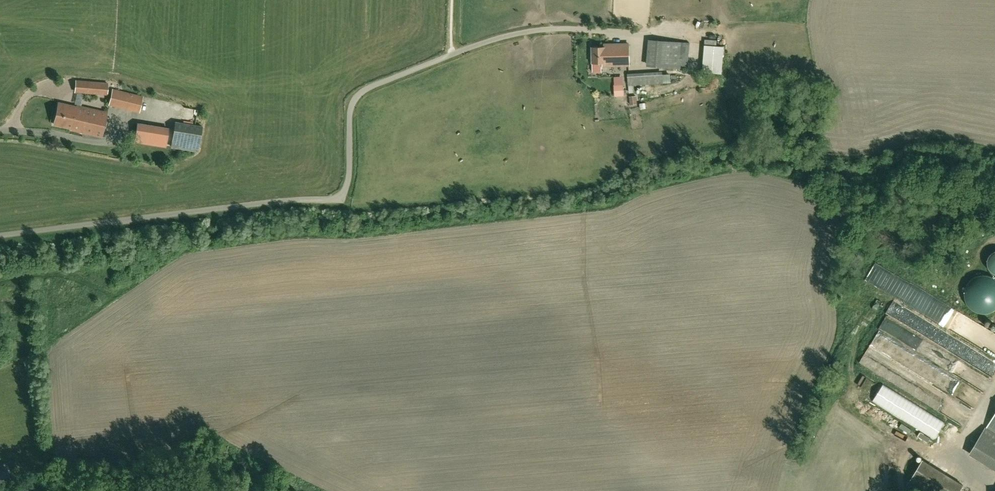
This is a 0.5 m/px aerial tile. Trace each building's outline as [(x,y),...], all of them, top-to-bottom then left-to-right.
[(682,42),(648,39),(646,66),(687,69),(689,55),(681,54),(682,42)] [(608,65),(628,65),(627,44),(605,43),(605,46),(592,46),(593,72),(601,72),(601,62),(608,62),(608,65)] [(643,84),(663,83),(662,74),(662,71),(627,73),(628,85),(628,88),(635,88),(635,85),(643,84)] [(108,83),(75,80),(74,93),(107,95),(108,83)] [(143,96),(112,89),(108,105),(139,112),(143,96)] [(637,104),(636,95),(629,96),(630,105),(637,104)] [(81,115),(83,107),(77,106),(77,108),(58,103),(54,124),(72,128),(73,122),(77,122),(79,114),(81,115)] [(73,122),(72,128),(72,130),(101,137),(106,113),(83,107),(81,115),(79,114),(77,122),(73,122)] [(198,151),(203,127),(176,122),(171,146),(198,151)] [(168,128),(138,123),(135,141),(165,146),(168,128)] [(961,263),(968,263),(967,253),(960,254),(961,263)] [(930,316),(958,332),(966,318),(939,302),(930,316)] [(948,343),(952,335),(925,318),(920,326),(948,343)] [(935,354),(940,345),(934,341),(928,350),(935,354)] [(911,384),(916,368),(905,364),(900,380),(911,384)] [(939,378),(977,404),(985,393),(958,374),(955,378),(944,371),(939,378)] [(986,428),(986,427),(970,453),(994,469),(994,413),(986,428)] [(963,485),(922,459),(907,485),(917,490),(959,490),(963,485)]
